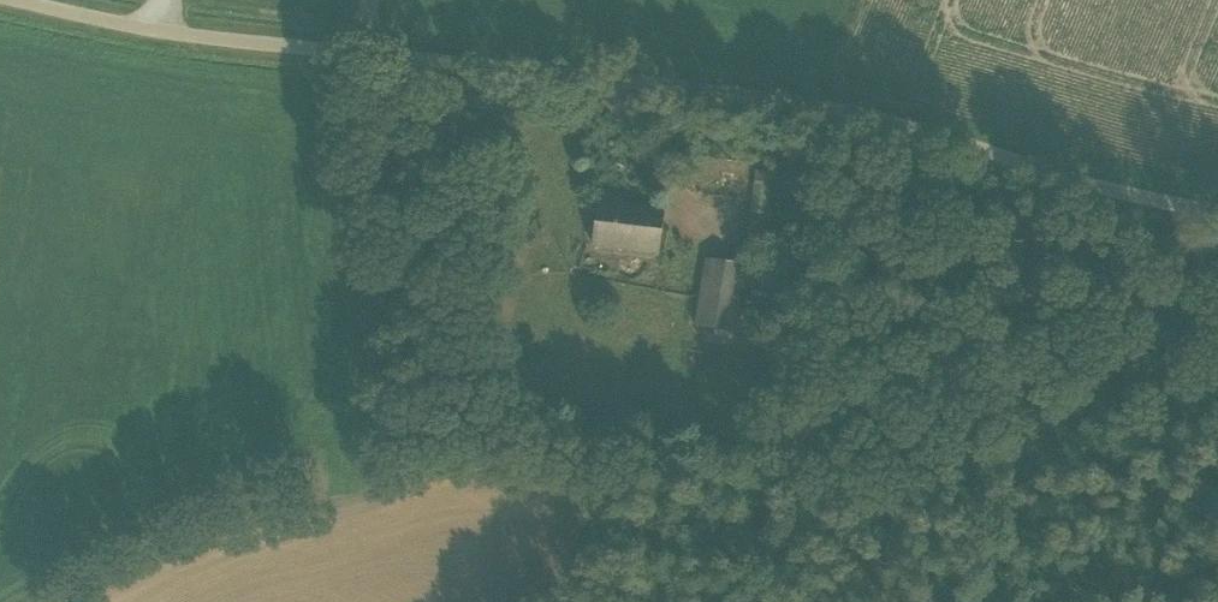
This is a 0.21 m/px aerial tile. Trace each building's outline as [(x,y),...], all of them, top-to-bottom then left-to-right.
[(599,202),(592,245),(658,253),(663,210),(628,206),(628,212),(607,209),(599,208),(600,203),(599,202)] [(706,259),(696,326),(714,329),(734,332),(735,328),(740,292),(745,265),(706,259)] [(752,300),(766,302),(768,292),(754,289),(752,300)] [(738,308),(735,328),(744,329),(747,310),(738,308)] [(734,332),(714,329),(713,337),(733,340),(734,332)]
